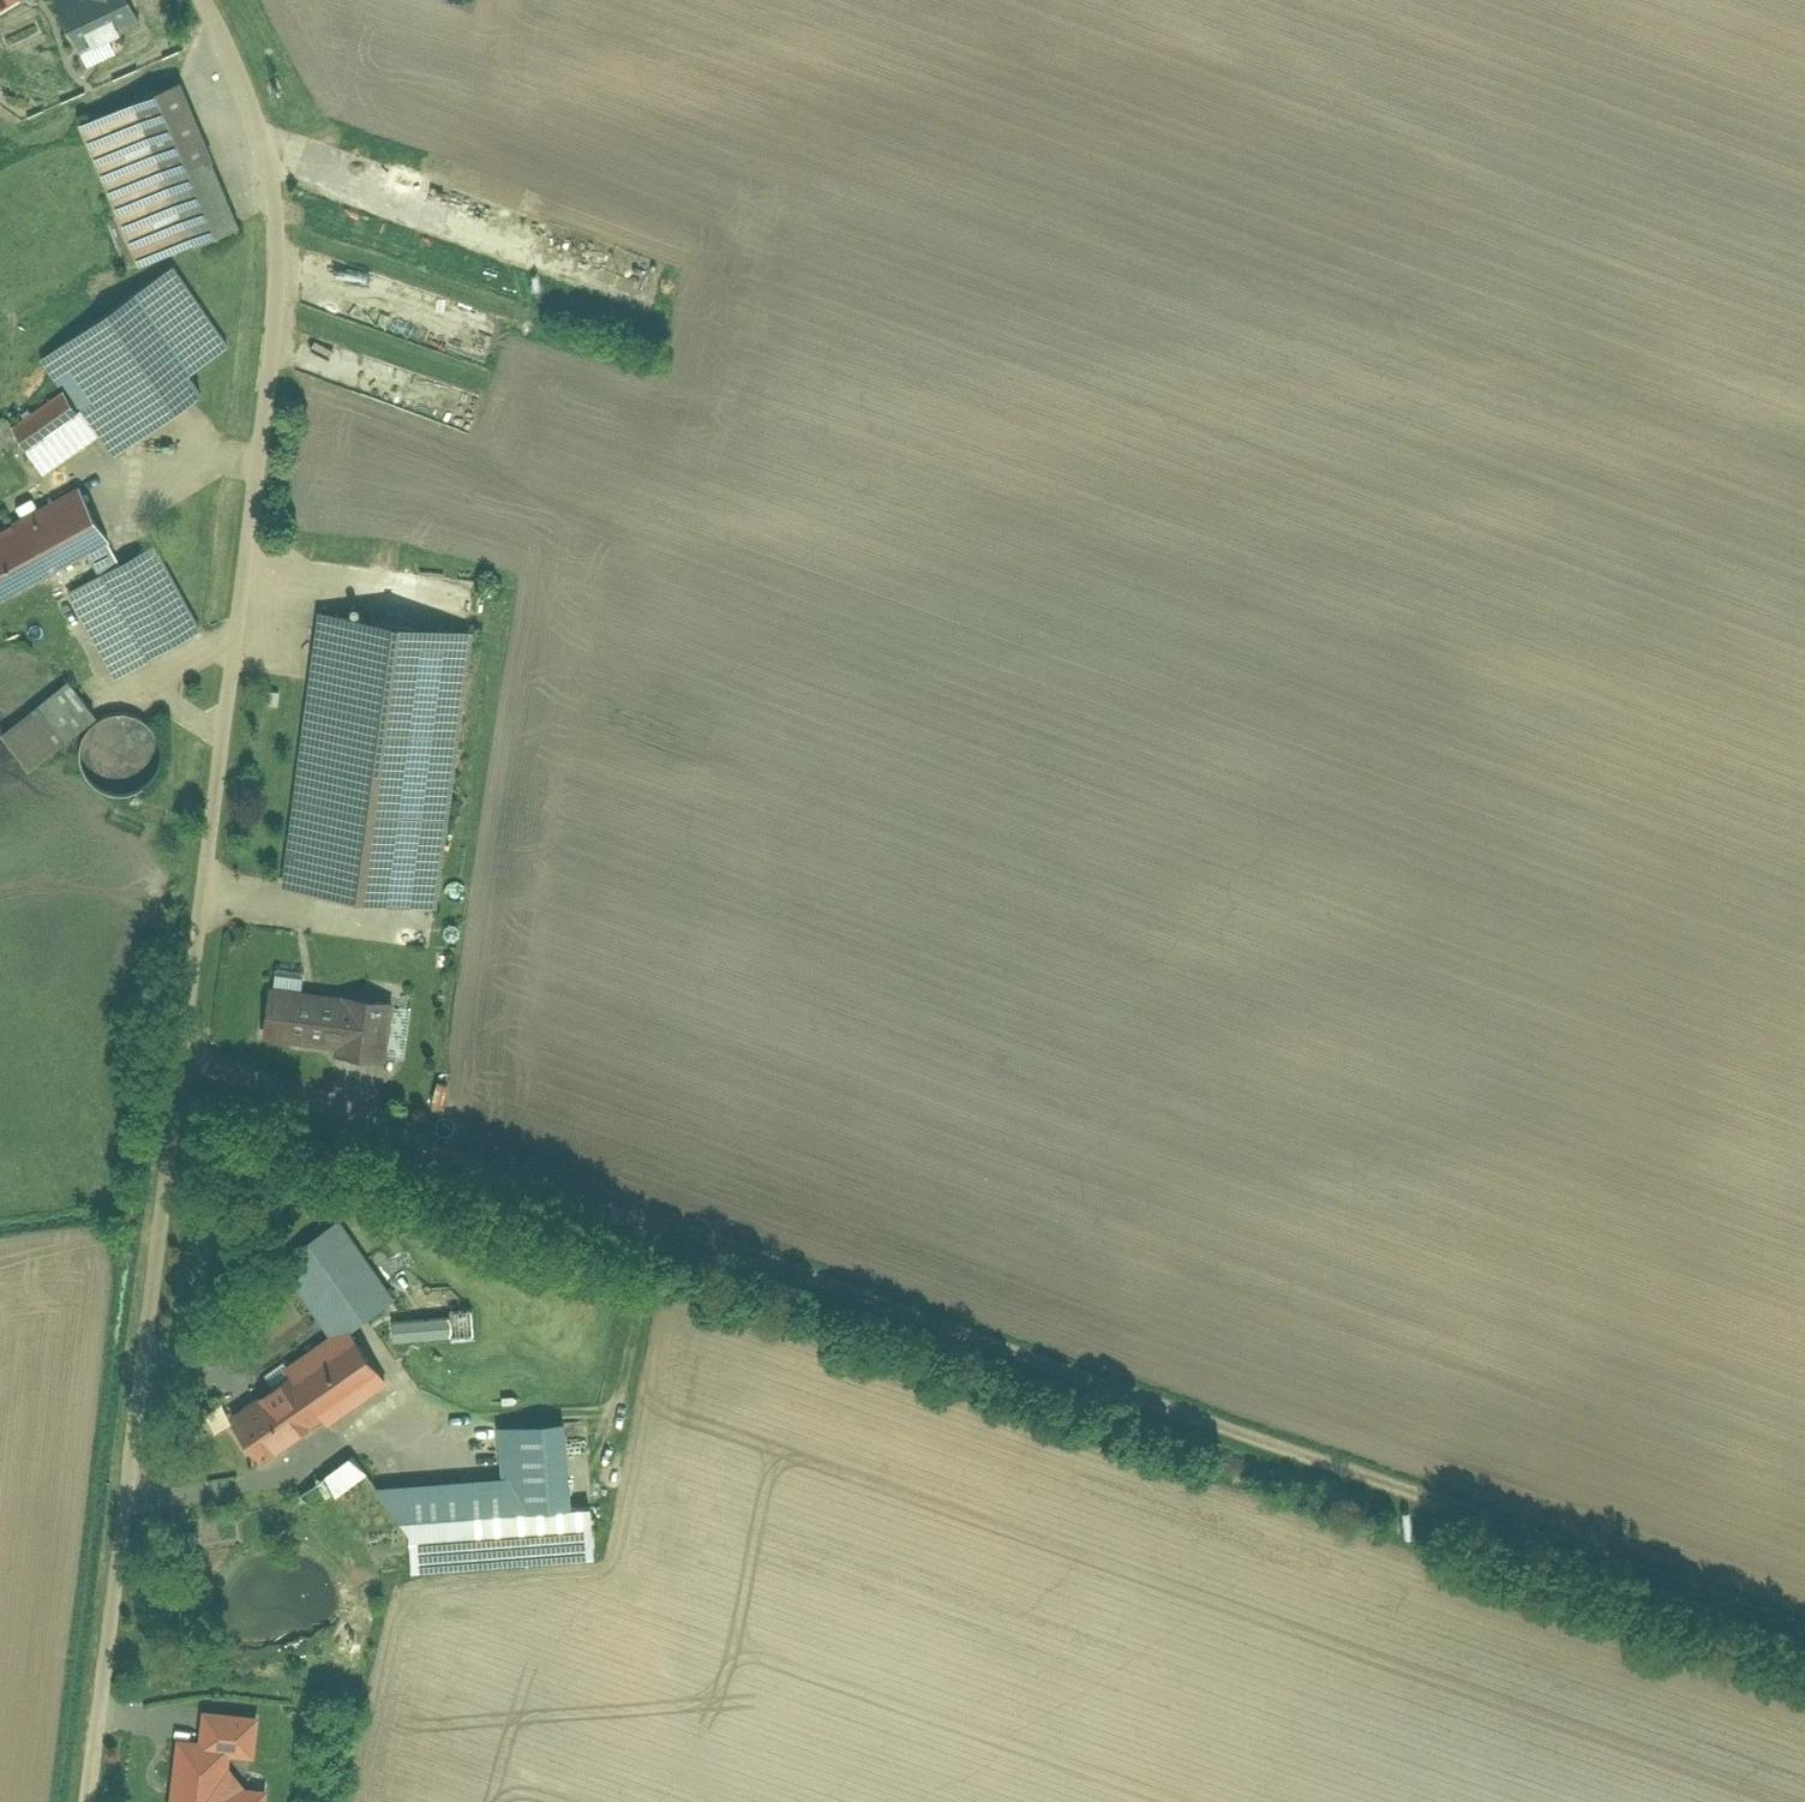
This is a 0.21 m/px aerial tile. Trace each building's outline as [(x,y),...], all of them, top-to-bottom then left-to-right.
[(69,48),(136,14),(129,0),(45,0),(69,48)] [(174,78),(92,114),(153,251),(236,215),(174,78)] [(226,344),(166,260),(33,355),(52,382),(5,416),(25,443),(73,409),(109,459),(199,394),(184,373),(226,344)] [(0,532),(0,593),(81,551),(92,573),(67,586),(111,670),(192,628),(146,540),(119,554),(85,488),(0,532)] [(323,614),(287,885),(437,905),(473,634),(323,614)] [(67,678),(10,727),(38,759),(94,710),(67,678)] [(158,759),(161,750),(161,741),(160,732),(156,723),(151,716),(143,710),(135,706),(126,704),(117,704),(108,706),(99,710),(92,716),(87,723),(83,732),(82,741),(82,750),(85,759),(89,767),(96,774),(104,779),(112,782),(121,783),(131,782),(139,779),(147,774),(154,767),(158,759)] [(279,975),(269,1035),(390,1054),(399,994),(279,975)] [(274,1262),(323,1325),(220,1405),(261,1457),(375,1369),(338,1321),(380,1288),(328,1221),(274,1262)] [(493,1416),(495,1470),(359,1475),(340,1446),(292,1477),(346,1558),(395,1527),(402,1527),(404,1558),(583,1551),(580,1490),(554,1491),(552,1414),(493,1416)] [(183,1743),(179,1801),(274,1801),(275,1792),(261,1791),(242,1770),(243,1757),(264,1758),(267,1719),(210,1715),(208,1744),(183,1743)]
